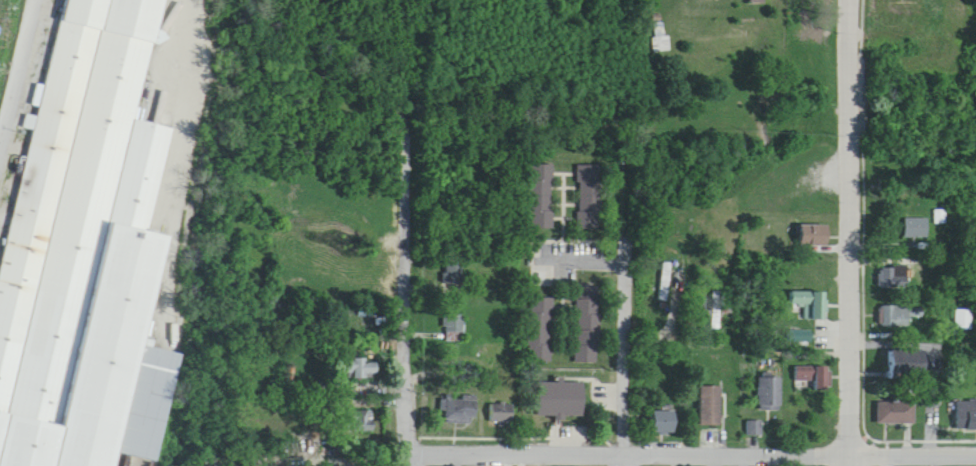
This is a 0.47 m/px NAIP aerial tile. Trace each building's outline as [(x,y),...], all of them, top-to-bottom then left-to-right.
[(110,437),(142,446),(159,452),(181,343),(159,337),(139,332),(165,226),(144,220),(169,115),(131,105),(159,0),(58,0),(0,241),(0,465),(102,465),(110,437)] [(653,22),(654,51),(669,51),(668,22),(653,22)] [(553,229),(553,165),(530,165),(531,229),(553,229)] [(578,230),(602,230),(603,166),(579,166),(578,230)] [(945,224),(945,211),(936,211),(936,224),(945,224)] [(928,218),(904,218),(904,238),(928,238),(928,218)] [(819,227),(802,227),(802,246),(829,246),(829,236),(819,236),(819,227)] [(463,266),(444,266),(444,285),(463,285),(463,266)] [(906,289),(906,277),(894,277),(894,270),(886,270),(886,289),(906,289)] [(601,363),(599,287),(577,287),(578,363),(601,363)] [(805,320),(825,320),(825,293),(790,293),(790,306),(805,306),(805,320)] [(552,362),(552,298),(530,298),(530,362),(552,362)] [(882,307),(882,327),(910,327),(910,318),(920,318),(920,307),(882,307)] [(971,311),(955,311),(955,331),(971,331),(971,311)] [(443,316),(443,342),(464,342),(464,316),(443,316)] [(925,351),(891,351),(891,378),(925,378),(925,351)] [(364,359),(344,359),(344,379),(376,379),(376,364),(364,364),(364,359)] [(794,368),(794,391),(830,391),(830,368),(794,368)] [(759,378),(759,412),(781,412),(781,378),(759,378)] [(538,383),(538,418),(584,417),(584,383),(538,383)] [(700,426),(721,426),(721,388),(700,388),(700,426)] [(476,396),(445,396),(445,424),(476,424),(476,396)] [(955,402),(955,430),(975,430),(975,402),(955,402)] [(915,424),(915,403),(878,403),(878,424),(915,424)] [(491,424),(514,424),(514,406),(491,406),(491,424)] [(352,433),(373,433),(373,412),(352,412),(352,433)] [(676,434),(676,412),(654,412),(654,434),(676,434)]
